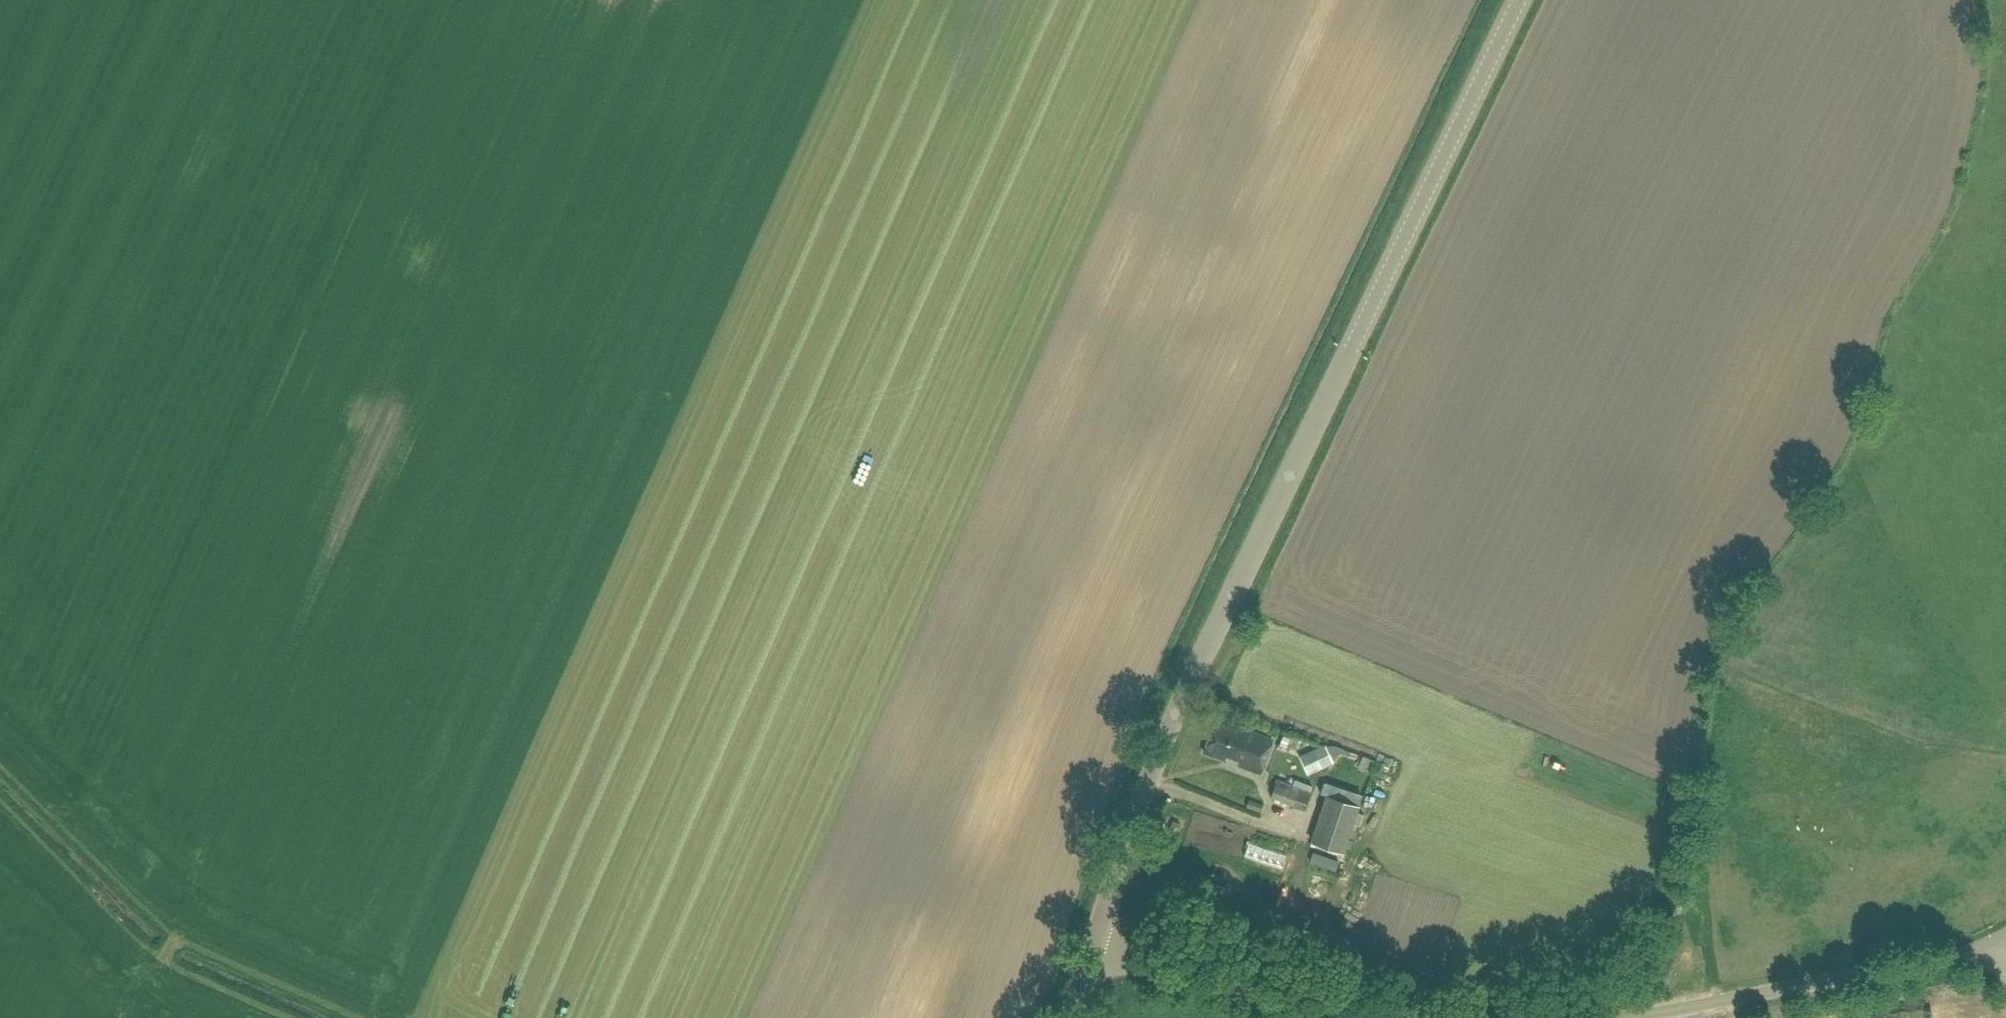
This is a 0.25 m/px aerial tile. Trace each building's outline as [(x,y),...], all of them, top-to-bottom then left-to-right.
[(1275,741),(1220,719),(1207,752),(1227,760),(1230,754),(1242,759),(1240,765),(1261,774),(1275,741)] [(1317,758),(1323,770),(1336,763),(1330,751),(1317,758)] [(1312,787),(1279,774),(1270,797),(1303,810),(1312,787)] [(1359,806),(1326,795),(1311,841),(1344,852),(1353,824),(1359,826),(1362,815),(1357,813),(1359,806)]
